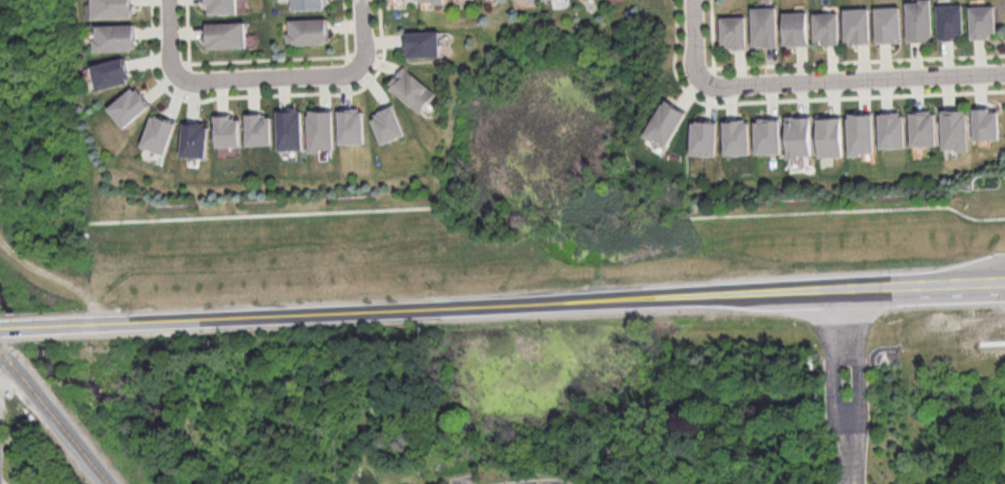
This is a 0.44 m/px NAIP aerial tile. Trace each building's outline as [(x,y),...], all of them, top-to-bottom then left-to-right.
[(133,17),(132,0),(92,0),(92,18),(133,17)] [(207,5),(210,5),(211,14),(239,13),(238,0),(206,0),(207,5)] [(293,10),(327,9),(327,0),(293,0),(293,10)] [(908,0),(909,41),(934,41),(933,0),(923,0),(908,0)] [(965,39),(964,4),(939,5),(940,39),(965,39)] [(970,6),(971,37),(997,36),(996,5),(970,6)] [(753,47),(779,46),(778,6),(753,7),(753,47)] [(878,42),(904,41),(903,7),(877,7),(878,42)] [(845,9),(847,44),(873,43),(871,8),(845,9)] [(784,12),(785,46),(810,45),(808,11),(784,12)] [(814,13),(815,41),(826,41),(826,44),(841,44),(840,12),(814,13)] [(722,44),(730,44),(730,50),(748,49),(747,16),(721,17),(722,44)] [(330,44),(330,18),(288,19),(289,45),(330,44)] [(206,23),(207,49),(247,47),(246,22),(206,23)] [(137,50),(136,24),(95,25),(95,51),(137,50)] [(442,56),(441,31),(407,32),(408,57),(442,56)] [(98,91),(132,81),(125,57),(91,66),(98,91)] [(390,86),(421,113),(438,93),(407,66),(390,86)] [(108,109),(126,128),(152,105),(134,86),(108,109)] [(669,147),(688,111),(665,99),(646,135),(669,147)] [(384,144),(408,134),(396,106),(372,116),(384,144)] [(341,144),(367,143),(366,108),(340,109),(341,144)] [(1001,139),(1000,108),(974,109),(975,140),(1001,139)] [(279,150),(304,149),(303,109),(278,110),(279,150)] [(335,109),(309,110),(311,151),(336,150),(335,109)] [(969,110),(943,111),(944,151),(970,150),(969,110)] [(912,147),(938,146),(937,111),(911,112),(912,147)] [(849,113),(851,155),(876,154),(875,112),(849,113)] [(881,148),(907,148),(906,112),(880,113),(881,148)] [(178,121),(153,114),(143,147),(167,155),(178,121)] [(242,147),(241,118),(234,118),(234,114),(217,114),(217,147),(242,147)] [(247,114),(248,146),(273,145),(272,114),(247,114)] [(812,115),(788,116),(789,157),(813,156),(812,115)] [(820,157),(845,156),(843,115),(818,116),(820,157)] [(783,153),(782,118),(756,118),(757,154),(783,153)] [(719,121),(693,120),(692,155),(718,155),(719,121)] [(726,155),(752,154),(751,120),(725,120),(726,155)] [(208,158),(209,123),(184,122),(183,156),(208,158)]
